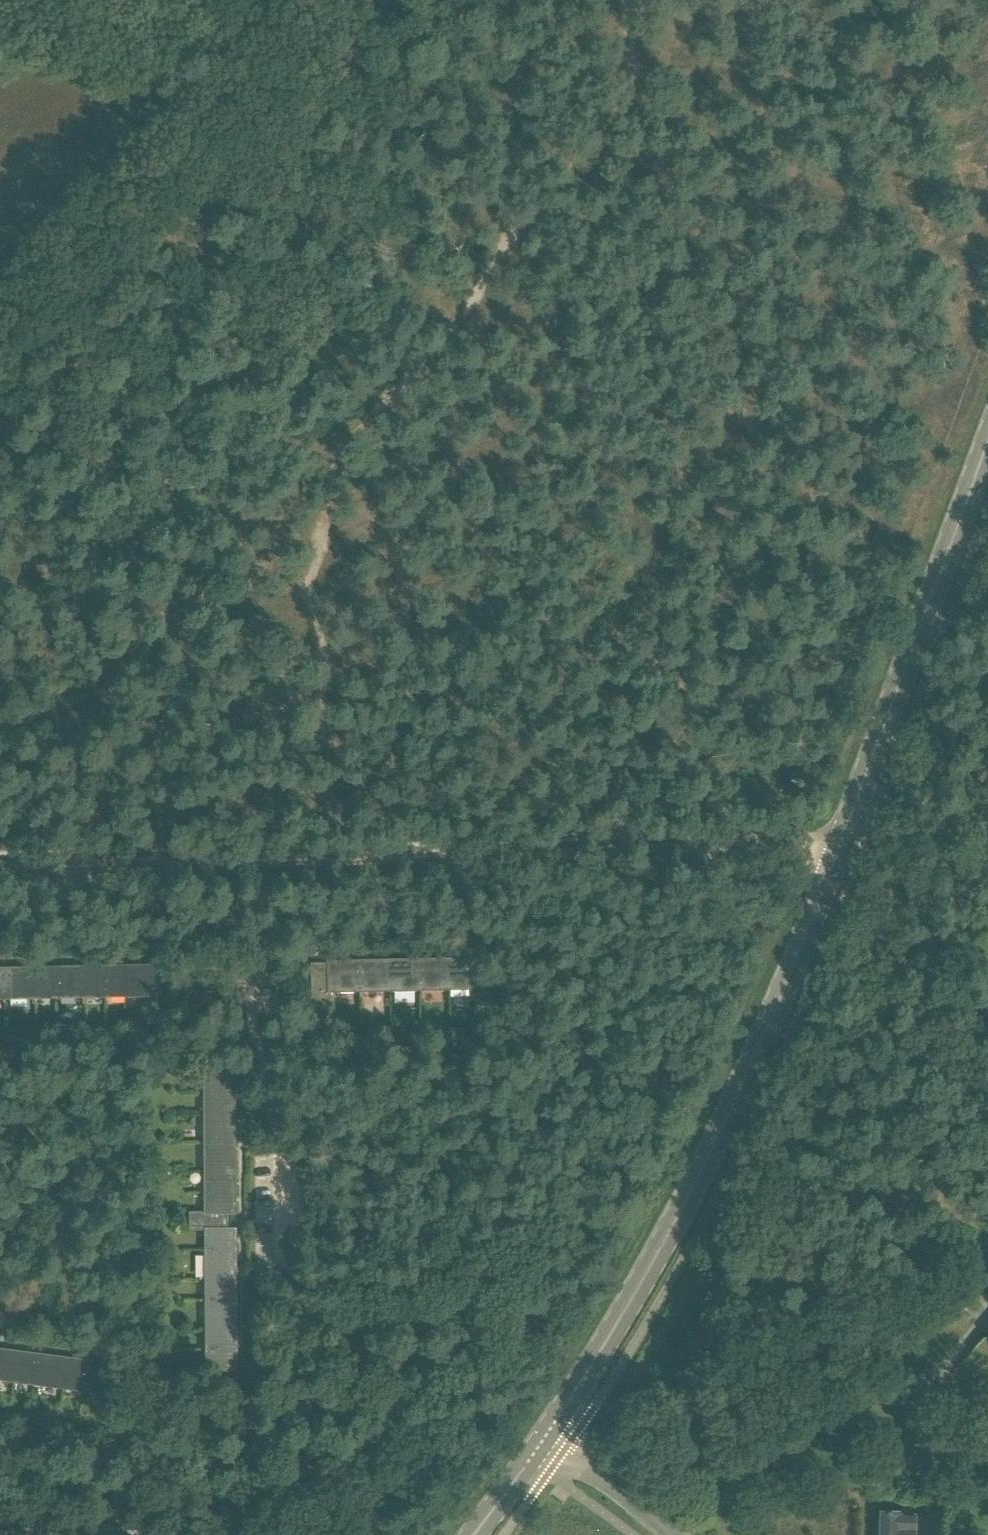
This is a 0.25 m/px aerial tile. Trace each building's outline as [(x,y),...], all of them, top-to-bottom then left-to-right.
[(328,963),(311,963),(311,997),(330,996),(330,990),(470,988),(469,957),(328,960),(328,963)] [(156,994),(155,964),(0,967),(0,997),(156,994)] [(205,1211),(189,1211),(189,1229),(205,1229),(206,1369),(236,1369),(235,1228),(227,1228),(227,1212),(235,1212),(234,1070),(204,1071),(205,1211)] [(102,1392),(106,1363),(0,1349),(0,1379),(102,1392)] [(879,1534),(914,1534),(915,1514),(898,1513),(899,1511),(880,1510),(879,1534)]
